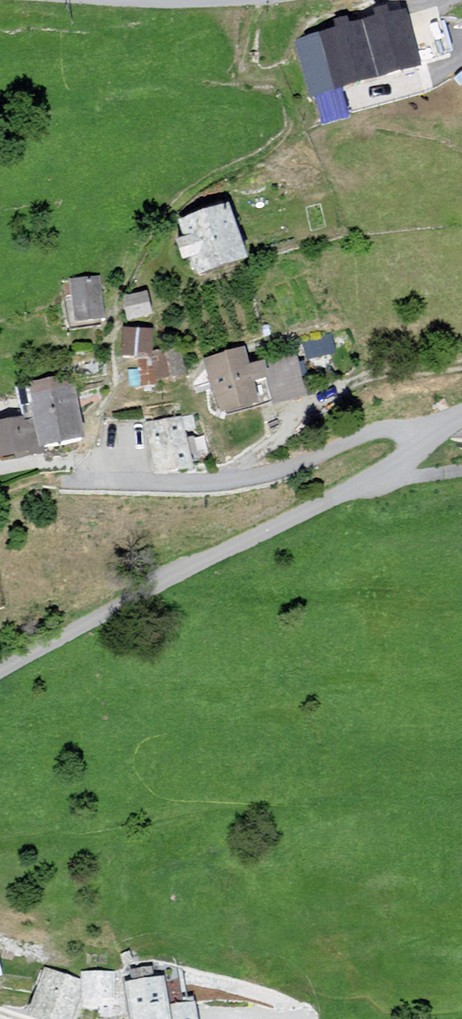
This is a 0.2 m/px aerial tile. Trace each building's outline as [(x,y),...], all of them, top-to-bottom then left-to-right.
[(430,65),(413,8),(371,21),(388,78),(430,65)] [(370,22),(328,35),(345,91),(387,78),(370,22)] [(241,206),(191,224),(211,281),(262,263),(241,206)] [(107,280),(77,285),(83,321),(113,316),(107,280)] [(129,313),(153,308),(149,288),(125,292),(129,313)] [(161,331),(131,331),(131,358),(160,359),(161,331)] [(185,368),(183,348),(170,350),(172,370),(185,368)] [(254,350),(214,362),(229,414),(269,403),(254,350)] [(77,373),(35,384),(52,449),(94,438),(77,373)] [(0,426),(0,431),(10,463),(48,451),(37,415),(0,426)] [(189,416),(154,425),(167,475),(202,466),(189,416)] [(38,1016),(49,1018),(81,1018),(90,981),(48,972),(38,1016)] [(93,998),(122,996),(120,977),(92,980),(93,998)] [(135,986),(144,1018),(183,1018),(172,977),(135,986)] [(188,1006),(192,1018),(206,1018),(201,1002),(188,1006)]
